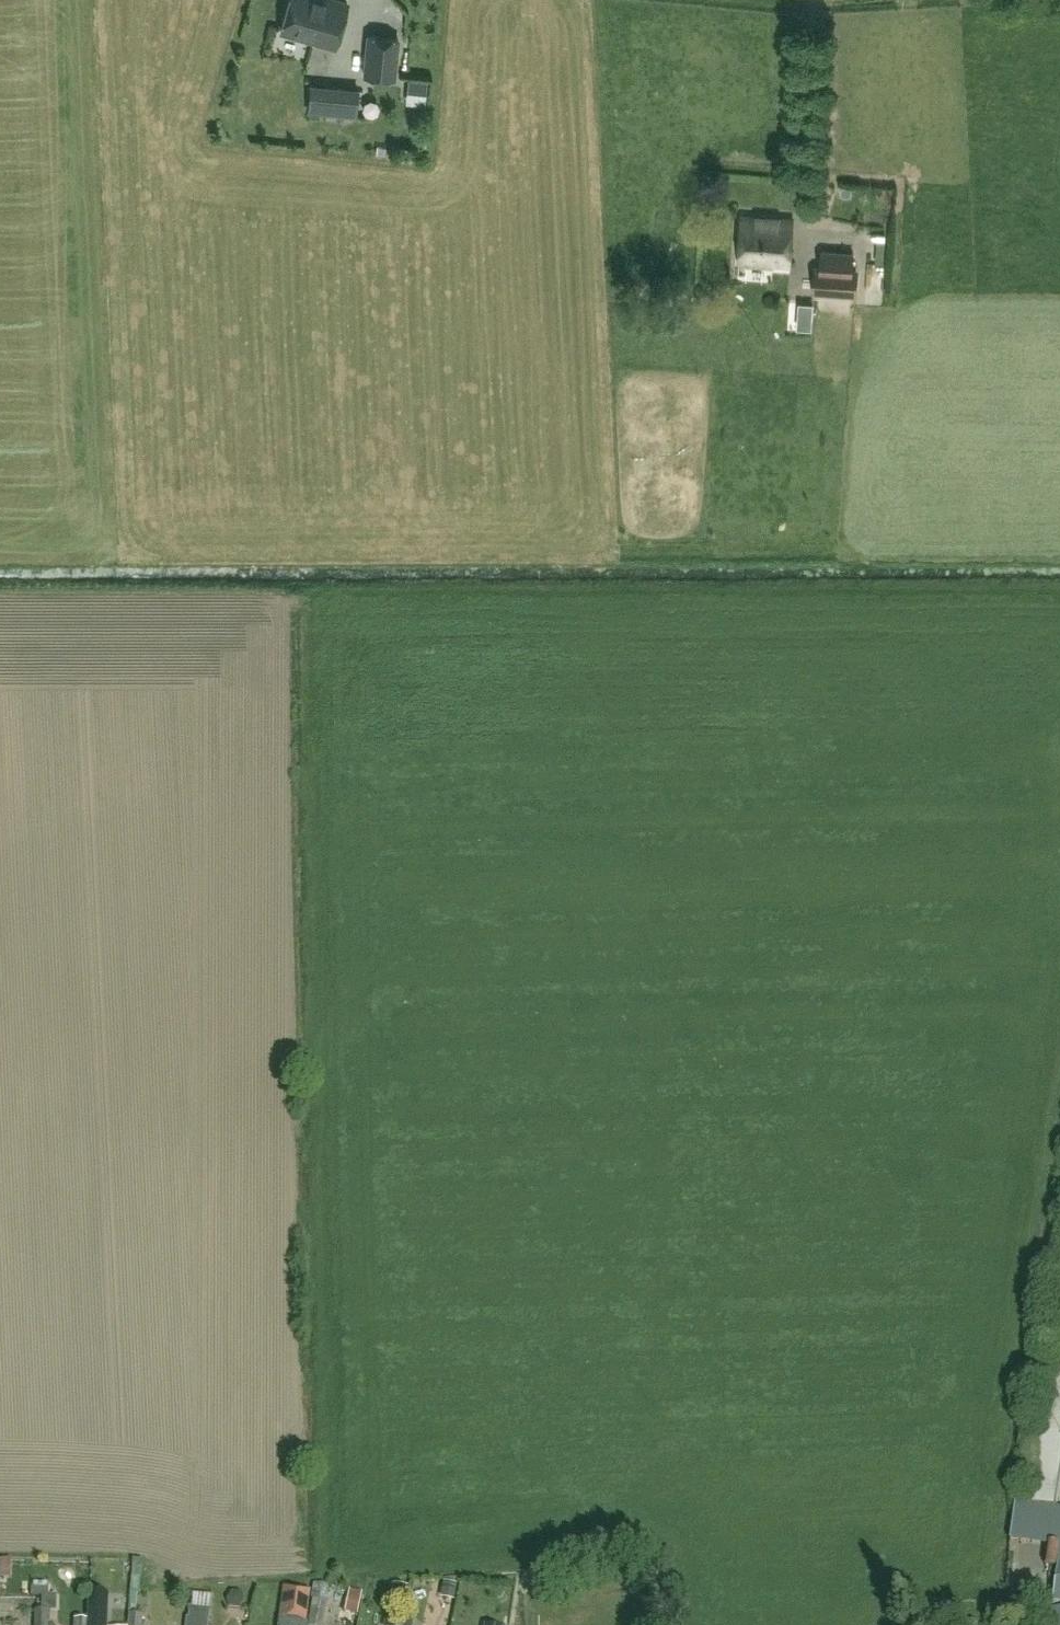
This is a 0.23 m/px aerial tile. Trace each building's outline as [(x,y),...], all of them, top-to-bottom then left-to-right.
[(347,2),(341,0),(289,0),(281,30),(335,45),(347,2)] [(394,77),(398,38),(368,35),(364,74),(394,77)] [(407,90),(426,92),(427,79),(408,77),(407,90)] [(324,111),(356,114),(358,88),(326,85),(324,111)] [(795,220),(743,216),(740,263),(792,266),(795,220)] [(853,254),(825,252),(823,274),(817,273),(816,289),(856,292),(857,276),(851,276),(853,254)] [(861,261),(859,301),(873,301),(875,262),(861,261)] [(798,300),(796,325),(810,326),(812,301),(798,300)] [(1010,1541),(1050,1548),(1051,1544),(1059,1546),(1059,1510),(1057,1510),(1059,1493),(1059,1444),(1037,1440),(1028,1505),(1016,1503),(1010,1541)] [(1054,1604),(1044,1603),(1044,1614),(1044,1615),(1044,1624),(1059,1624),(1059,1564),(1054,1604)] [(443,1581),(439,1597),(453,1601),(457,1584),(443,1581)] [(407,1586),(391,1582),(382,1624),(399,1624),(407,1586)] [(40,1612),(55,1612),(55,1595),(49,1595),(49,1587),(31,1587),(31,1597),(40,1597),(40,1612)] [(284,1589),(280,1618),(304,1621),(308,1592),(284,1589)] [(357,1615),(361,1593),(348,1590),(344,1613),(357,1615)] [(210,1596),(193,1594),(190,1618),(187,1618),(186,1624),(206,1624),(210,1596)] [(107,1598),(90,1597),(89,1624),(106,1624),(107,1598)] [(326,1606),(311,1603),(308,1624),(323,1624),(326,1606)] [(35,1624),(49,1624),(49,1614),(36,1613),(35,1624)] [(128,1615),(127,1624),(141,1624),(141,1616),(128,1615)]
